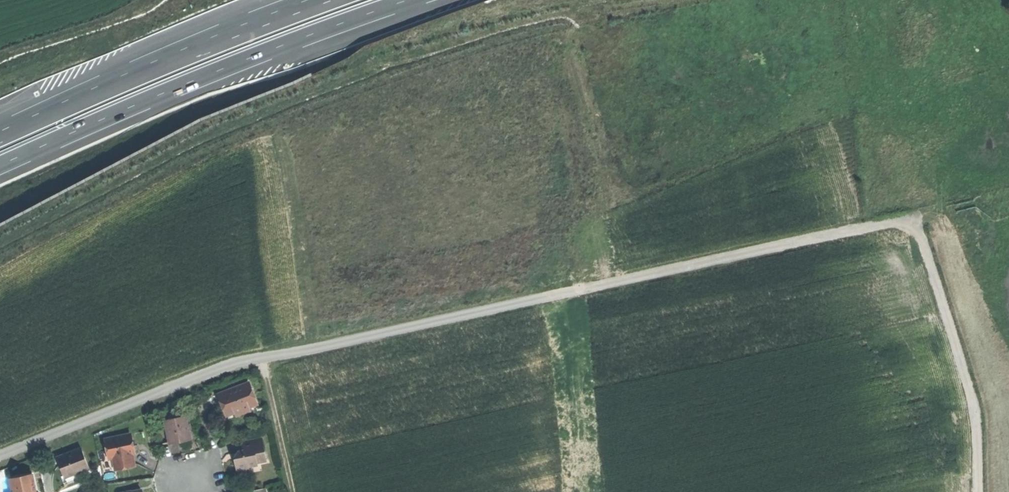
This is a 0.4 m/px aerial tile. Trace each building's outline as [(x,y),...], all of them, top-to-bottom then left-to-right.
[(219,394),(226,411),(242,405),(244,409),(249,406),(257,404),(249,383),(219,394)] [(250,409),(249,406),(244,409),(242,405),(226,411),(228,417),(238,413),(250,409)] [(178,442),(191,439),(186,416),(165,421),(170,444),(178,442)] [(130,434),(106,439),(110,457),(114,456),(116,468),(134,464),(132,456),(130,446),(133,446),(130,434)] [(236,467),(238,473),(249,471),(248,466),(257,464),(257,462),(266,460),(262,438),(242,442),(244,450),(238,452),(234,457),(236,467)] [(60,467),(65,478),(65,477),(65,476),(76,472),(77,473),(89,468),(81,448),(57,457),(60,467)] [(10,480),(13,491),(36,491),(32,475),(10,480)]
